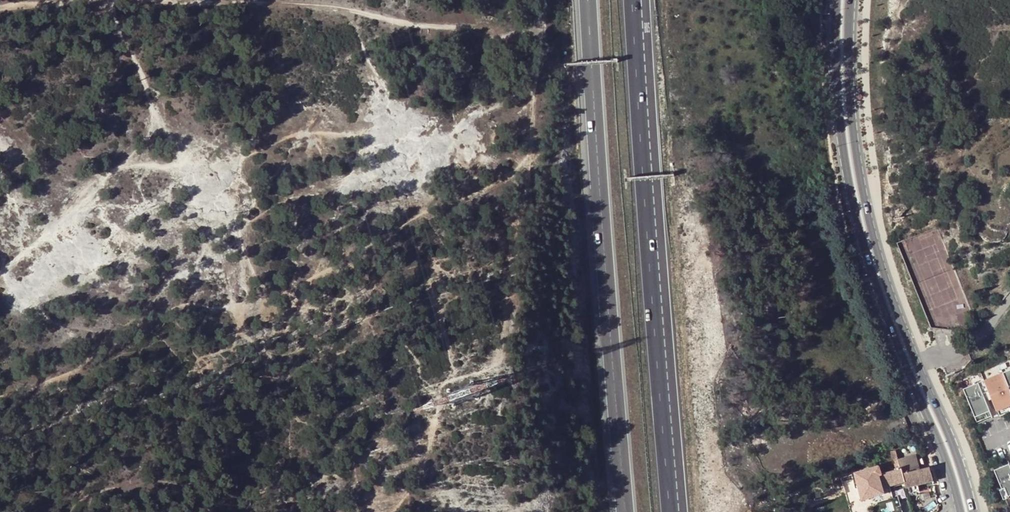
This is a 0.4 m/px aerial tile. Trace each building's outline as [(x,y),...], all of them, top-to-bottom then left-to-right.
[(778,238),(770,240),(771,247),(778,247),(778,238)] [(963,389),(974,418),(985,413),(987,418),(992,416),(983,394),(988,392),(996,411),(1009,406),(1008,403),(1009,403),(1009,370),(963,389)] [(899,459),(895,451),(890,452),(896,470),(869,478),(866,470),(857,473),(858,474),(855,475),(858,485),(861,484),(863,491),(867,489),(870,498),(885,494),(884,488),(905,482),(899,459)] [(899,459),(905,482),(906,487),(909,487),(910,495),(919,492),(917,485),(933,481),(929,465),(918,467),(914,455),(899,459)] [(994,470),(1006,498),(1009,496),(1009,467),(1009,464),(994,470)]
